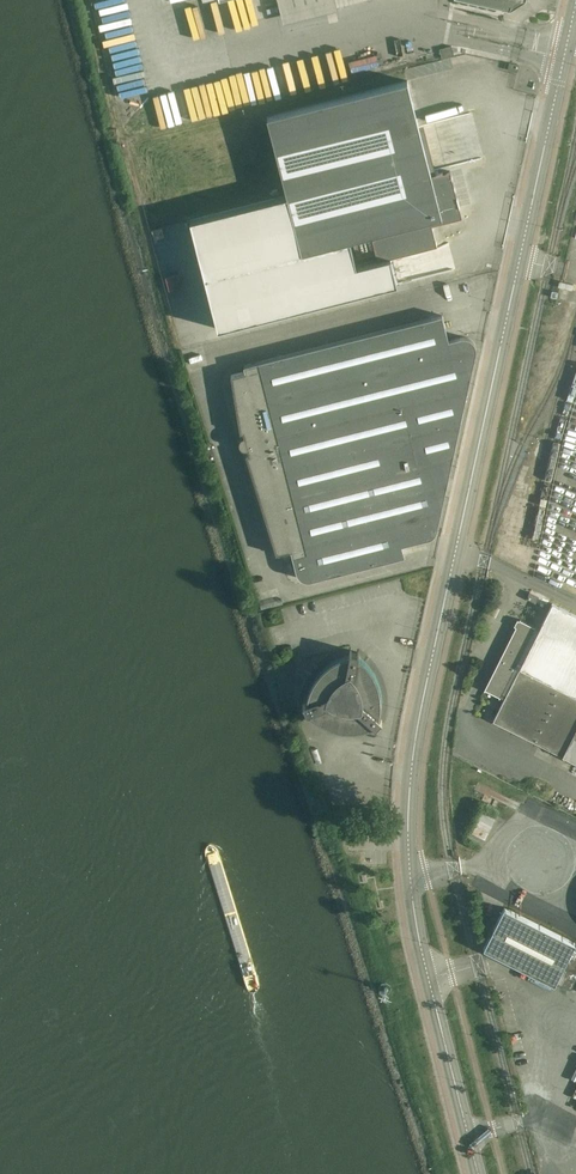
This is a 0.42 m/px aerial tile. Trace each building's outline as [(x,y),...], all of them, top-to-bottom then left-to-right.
[(510,10),(511,5),(518,0),(467,0),(510,10)] [(451,46),(439,49),(442,59),(454,56),(451,46)] [(509,63),(507,70),(517,72),(518,65),(509,63)] [(450,171),(431,175),(407,80),(267,116),(287,198),(186,223),(213,329),(393,284),(391,273),(387,257),(437,245),(432,224),(462,217),(459,207),(450,171)] [(437,529),(448,477),(476,351),(476,349),(476,348),(476,347),(475,345),(474,343),(472,341),(471,339),(469,338),(467,337),(465,337),(464,337),(462,337),(460,337),(448,340),(442,315),(243,365),(245,371),(231,375),(240,433),(243,432),(244,439),(240,440),(242,448),(246,447),(248,453),(245,454),(276,554),(291,550),(296,571),(296,572),(297,573),(297,574),(299,576),(300,577),(301,578),(302,578),(303,579),(304,579),(305,580),(307,580),(309,580),(311,580),(404,556),(401,545),(428,538),(429,538),(431,537),(432,536),(433,535),(434,534),(435,532),(436,531),(437,529)] [(530,592),(526,598),(535,603),(539,596),(530,592)] [(575,762),(575,615),(552,603),(539,628),(520,619),(484,690),(503,700),(493,721),(575,762)] [(305,713),(309,712),(312,715),(316,718),(319,721),(323,723),(327,725),(331,726),(335,728),(339,729),(344,729),(348,730),(352,730),(356,729),(360,729),(365,728),(369,726),(373,725),(376,727),(377,726),(376,725),(380,721),(381,721),(382,720),(379,718),(380,713),(381,709),(381,705),(382,701),(381,696),(381,692),(380,688),(379,683),(377,679),(375,676),(373,672),(371,668),(368,664),(365,661),(361,658),(358,656),(359,652),(357,652),(351,651),(350,650),(349,654),(342,656),(338,658),(335,660),(331,661),(328,664),(325,666),(322,669),(320,672),(317,675),(314,679),(312,682),(310,686),(309,690),(307,695),(306,699),(306,703),(302,704),(303,706),(304,706),(306,711),(305,711),(305,713)] [(481,813),(471,833),(484,839),(494,820),(481,813)] [(575,944),(504,908),(483,949),(555,985),(575,944)]
